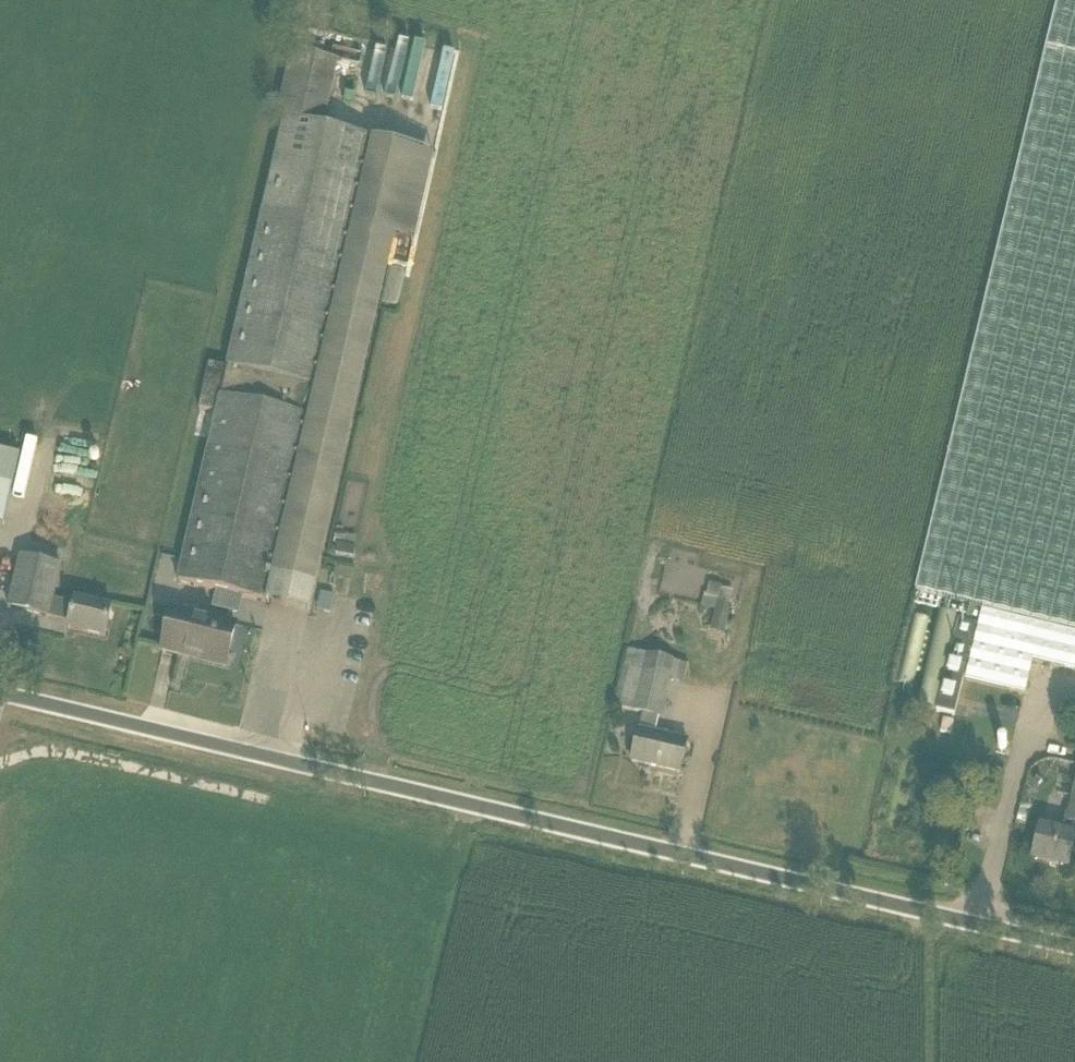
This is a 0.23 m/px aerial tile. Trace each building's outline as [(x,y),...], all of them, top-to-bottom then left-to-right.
[(915,595),(983,612),(966,681),(1025,695),(1033,661),(1074,671),(1074,0),(1060,0),(915,595)] [(361,42),(359,58),(375,60),(372,82),(385,83),(390,46),(361,42)] [(184,562),(179,583),(267,604),(277,561),(297,470),(371,140),(324,129),(339,63),(292,52),(277,118),(284,120),(227,369),(209,365),(199,409),(218,414),(211,441),(209,450),(184,562)] [(4,526),(21,457),(0,452),(0,525),(4,526)] [(338,546),(336,555),(354,558),(355,549),(338,546)] [(69,629),(105,637),(112,609),(75,600),(74,604),(53,599),(61,567),(22,558),(10,609),(49,618),(49,616),(71,621),(69,629)] [(322,594),(318,610),(331,613),(335,597),(322,594)] [(711,630),(725,634),(732,606),(718,603),(711,630)] [(172,611),(162,652),(180,656),(181,652),(228,663),(236,627),(172,611)] [(917,707),(935,712),(958,622),(959,619),(940,614),(917,707)] [(958,622),(935,712),(955,716),(977,627),(958,622)] [(640,731),(632,762),(681,774),(686,753),(688,743),(656,735),(660,718),(669,680),(684,683),(688,665),(647,655),(633,712),(635,712),(644,714),(640,731)] [(1068,870),(1074,841),(1074,788),(1067,824),(1065,835),(1041,829),(1033,862),(1068,870)]
